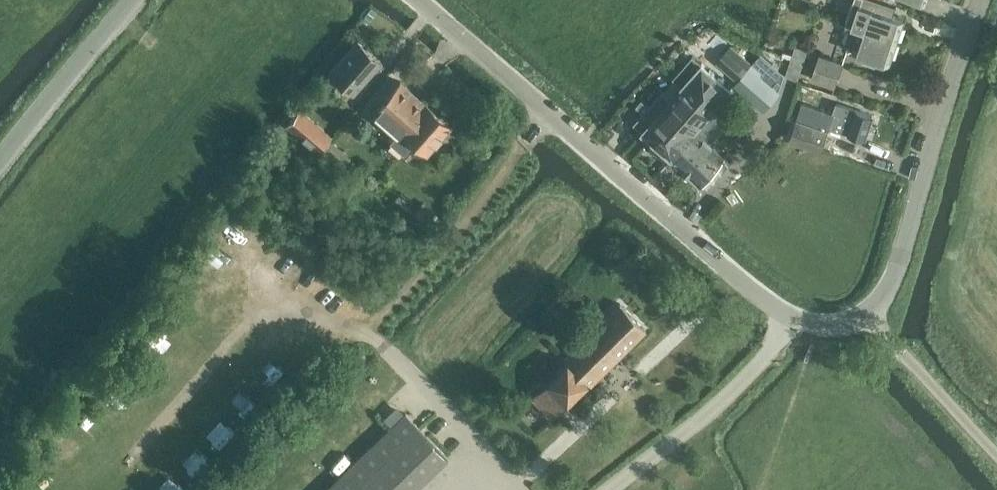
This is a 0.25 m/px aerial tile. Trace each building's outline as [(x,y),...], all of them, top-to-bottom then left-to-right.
[(892,17),(896,5),(880,0),(854,0),(845,24),(851,26),(891,40),(898,18),(892,17)] [(885,61),(891,40),(851,26),(844,44),(858,50),(858,52),(860,52),(858,59),(870,63),(872,57),(885,61)] [(382,61),(359,41),(331,74),(353,94),(382,61)] [(724,53),(746,72),(737,82),(767,108),(782,90),(763,73),(776,58),(764,47),(753,60),(733,42),(724,53)] [(798,81),(798,80),(809,50),(795,45),(785,76),(798,81)] [(673,158),(733,89),(693,53),(674,76),(683,83),(670,97),(662,90),(634,123),(673,158)] [(834,88),(843,61),(819,53),(811,79),(834,88)] [(737,79),(744,72),(725,56),(718,64),(737,79)] [(403,153),(413,142),(427,154),(450,125),(400,81),(372,114),(396,135),(390,141),(403,153)] [(797,115),(817,121),(827,91),(807,84),(797,115)] [(836,102),(828,124),(865,137),(872,115),(855,109),(836,102)] [(330,135),(300,110),(287,124),(317,150),(330,135)] [(829,128),(797,118),(789,139),(822,151),(829,128)] [(703,125),(698,130),(673,158),(701,183),(713,169),(719,174),(733,159),(727,154),(712,141),(716,136),(703,125)] [(422,201),(418,206),(401,192),(395,199),(426,225),(436,213),(422,201)] [(590,384),(646,329),(620,303),(564,358),(567,361),(532,397),(537,402),(521,419),(538,436),(555,419),(552,416),(588,381),(590,384)] [(406,413),(325,489),(412,489),(447,456),(406,413)]
